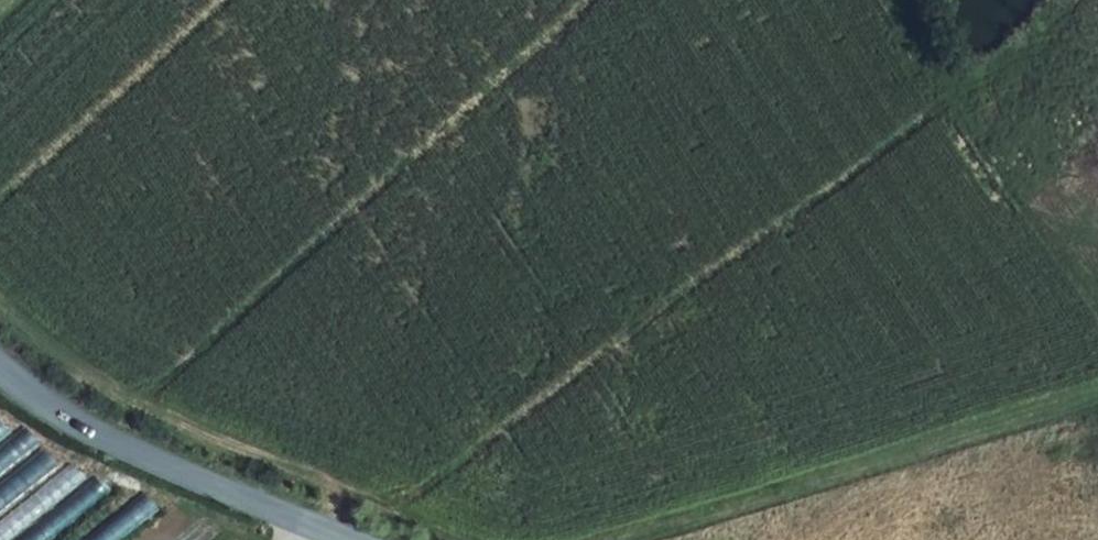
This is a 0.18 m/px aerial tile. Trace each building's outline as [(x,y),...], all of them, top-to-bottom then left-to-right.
[(12,432),(0,419),(0,442),(12,432)] [(105,494),(97,482),(91,484),(72,468),(62,474),(45,454),(25,431),(0,451),(0,539),(48,539),(105,494)] [(82,539),(120,539),(161,508),(145,489),(82,539)]
